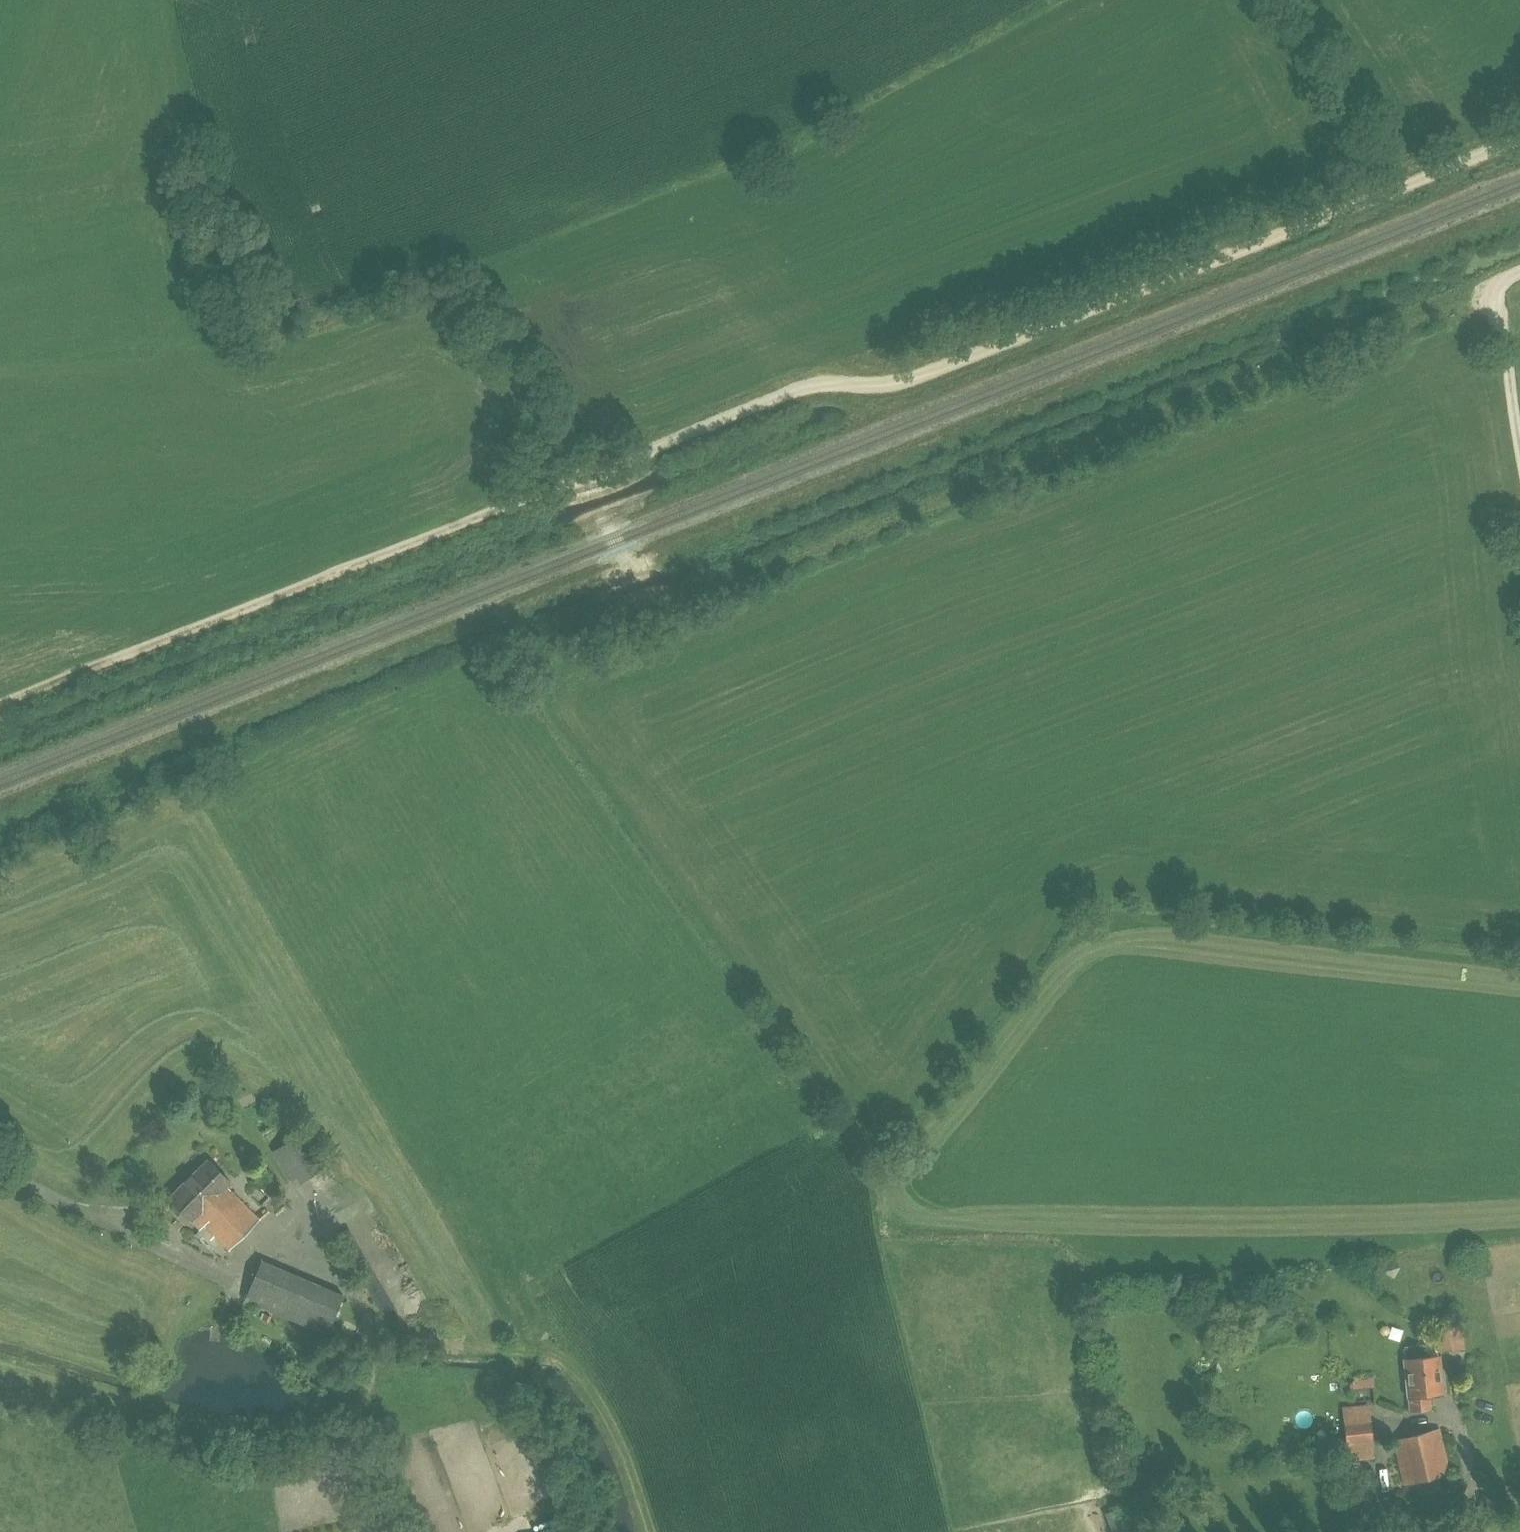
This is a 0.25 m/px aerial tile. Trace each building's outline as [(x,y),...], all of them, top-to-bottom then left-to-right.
[(169,1197),(174,1202),(170,1206),(178,1214),(181,1210),(200,1229),(204,1224),(229,1249),(259,1219),(226,1187),(231,1182),(208,1158),(169,1197)] [(327,1334),(344,1294),(261,1259),(244,1299),(327,1334)] [(1395,1273),(1399,1267),(1389,1261),(1383,1271),(1389,1275),(1395,1273)] [(1443,1350),(1464,1348),(1463,1325),(1439,1328),(1442,1350),(1443,1350)] [(1429,1394),(1443,1392),(1439,1356),(1403,1360),(1407,1396),(1408,1396),(1410,1410),(1430,1408),(1429,1394)] [(1347,1460),(1375,1457),(1369,1403),(1342,1406),(1347,1460)] [(1392,1438),(1404,1486),(1450,1474),(1439,1427),(1392,1438)]
